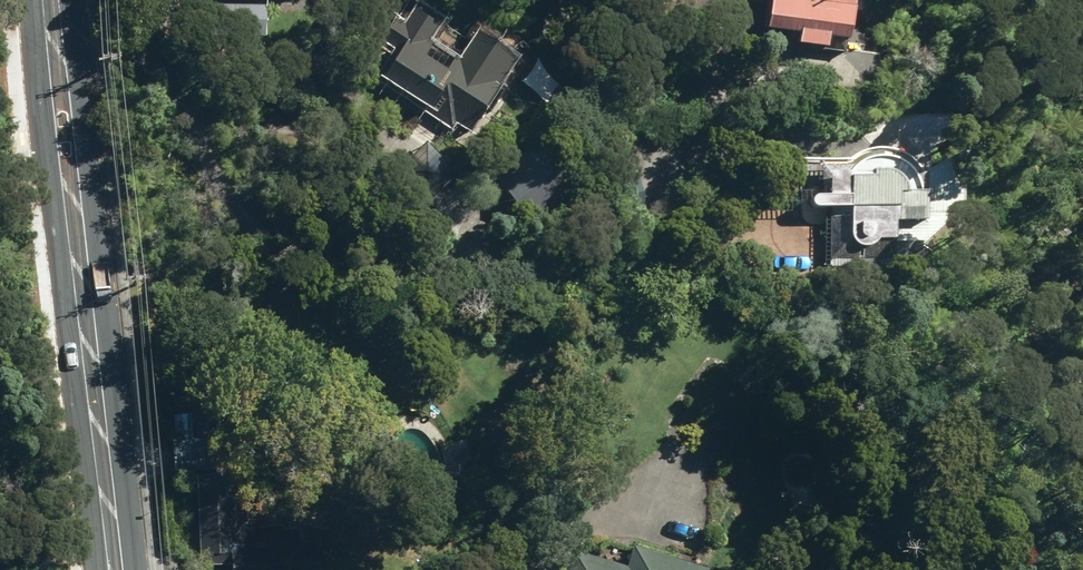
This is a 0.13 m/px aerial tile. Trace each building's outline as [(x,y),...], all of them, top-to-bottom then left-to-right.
[(475,130),(526,56),(485,28),(464,57),(437,39),(450,18),(423,0),(417,0),(396,29),(413,41),(386,80),(456,128),(462,120),(475,130)] [(872,0),(784,0),(781,25),(810,29),(809,39),(840,43),(842,32),(867,35),(872,0)] [(225,26),(272,27),(272,4),(225,4),(225,26)] [(499,172),(532,226),(588,194),(555,139),(499,172)] [(432,140),(401,167),(431,201),(461,174),(432,140)] [(980,165),(988,165),(988,141),(930,171),(924,162),(918,156),(910,151),(902,148),(893,145),(884,145),(875,147),(866,149),(858,154),(853,158),(764,155),(762,216),(831,218),(830,264),(937,265),(937,241),(973,208),(980,207),(980,165)] [(214,419),(180,419),(182,469),(198,468),(201,566),(234,565),(234,569),(329,569),(327,526),(283,528),(284,540),(236,542),(235,502),(252,501),(250,436),(214,437),(214,419)] [(720,569),(643,544),(635,566),(580,547),(572,569),(720,569)]
